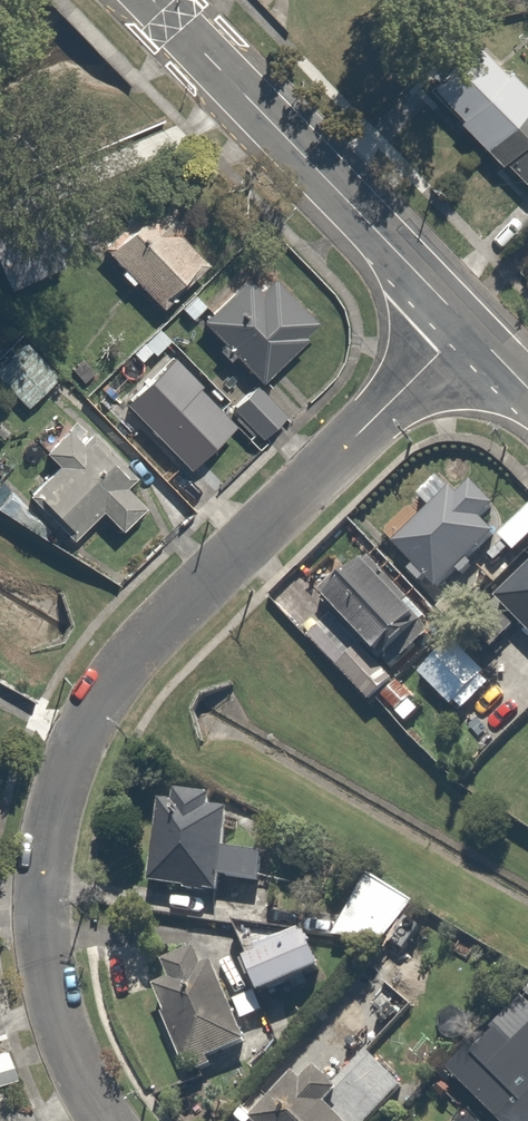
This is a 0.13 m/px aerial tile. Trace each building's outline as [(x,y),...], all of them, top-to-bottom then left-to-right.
[(432,93),(527,191),(527,190),(527,98),(479,48),(432,93)] [(156,184),(102,246),(168,303),(203,262),(185,246),(203,225),(156,184)] [(0,238),(0,272),(8,291),(68,267),(49,219),(0,238)] [(313,322),(271,283),(259,297),(239,279),(195,326),(256,383),(313,322)] [(21,339),(0,362),(0,391),(21,411),(57,373),(21,339)] [(240,427),(169,354),(118,405),(189,477),(240,427)] [(254,385),(239,401),(272,430),(287,414),(254,385)] [(78,451),(55,423),(32,441),(58,474),(30,496),(67,541),(95,518),(108,534),(136,511),(120,491),(126,486),(90,441),(78,451)] [(466,475),(461,481),(393,553),(434,593),(493,531),(482,521),(498,505),(466,475)] [(499,539),(515,558),(527,546),(527,513),(499,539)] [(319,605),(356,641),(329,668),(365,702),(404,662),(429,635),(357,566),(319,605)] [(496,603),(527,636),(527,572),(496,603)] [(486,676),(452,641),(416,675),(450,710),(486,676)] [(268,854),(225,847),(231,808),(165,798),(152,886),(218,896),(219,886),(262,893),(268,854)] [(415,914),(373,882),(333,935),(376,967),(415,914)] [(244,956),(248,965),(262,1002),(334,974),(315,928),(244,956)] [(170,983),(155,990),(188,1067),(239,1045),(201,954),(164,970),(170,983)] [(0,1046),(0,1080),(17,1075),(8,1044),(0,1046)] [(256,1120),(365,1120),(402,1080),(368,1049),(333,1087),(307,1064),(256,1120)]
